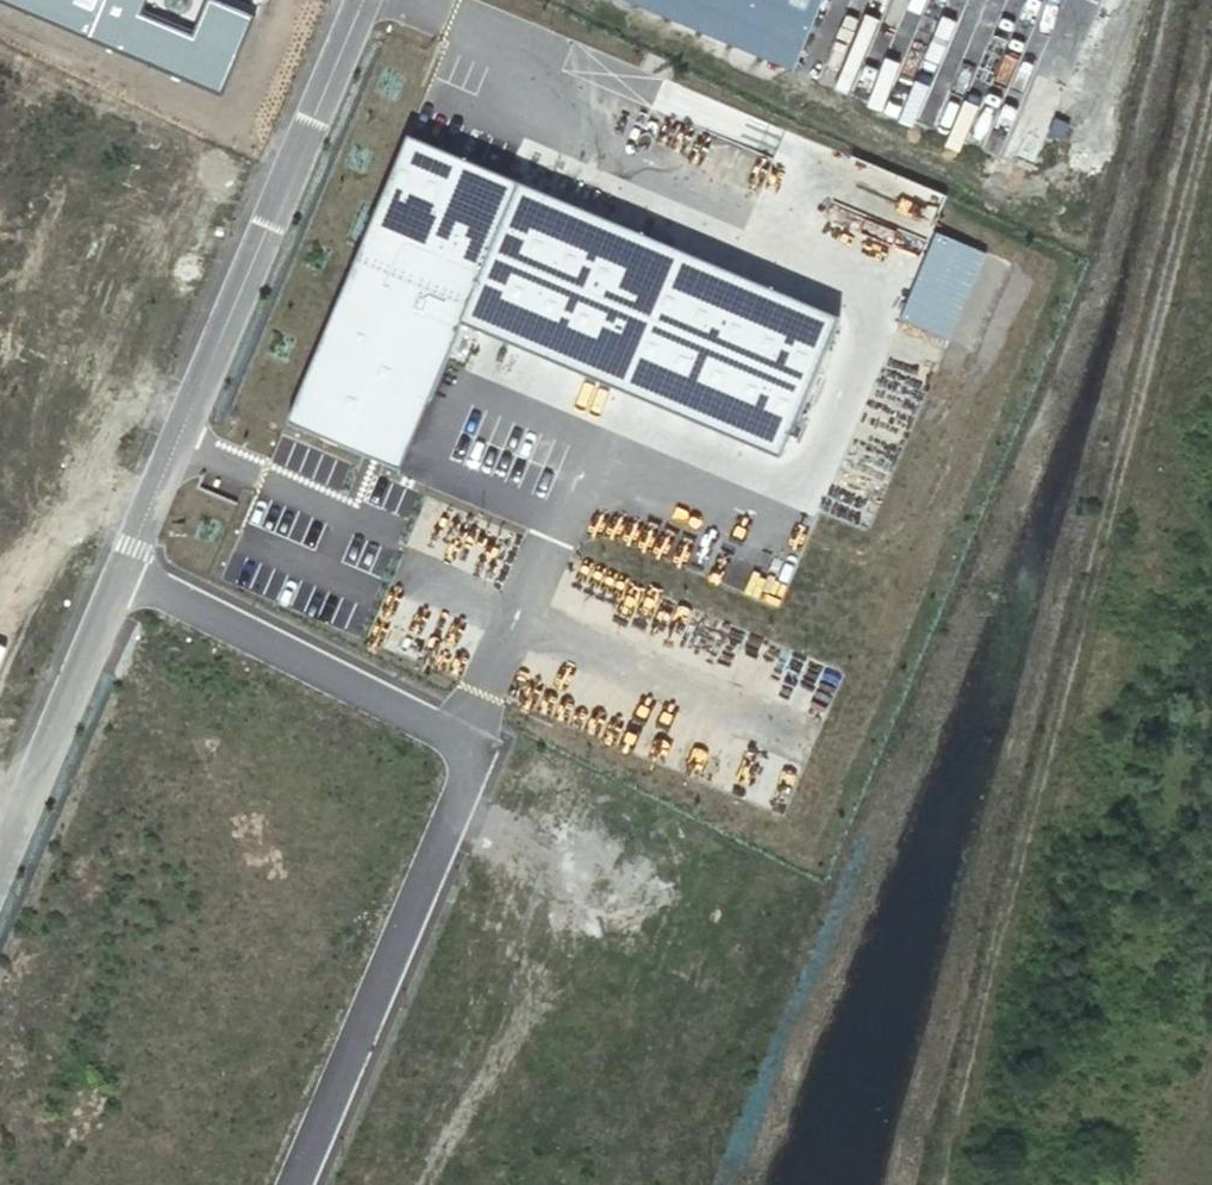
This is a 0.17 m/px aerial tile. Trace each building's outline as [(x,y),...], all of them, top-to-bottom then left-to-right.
[(798,72),(829,0),(628,0),(798,72)] [(844,318),(413,136),(292,423),(405,471),(466,325),(784,459),(844,318)] [(990,254),(941,233),(904,321),(952,342),(990,254)]
